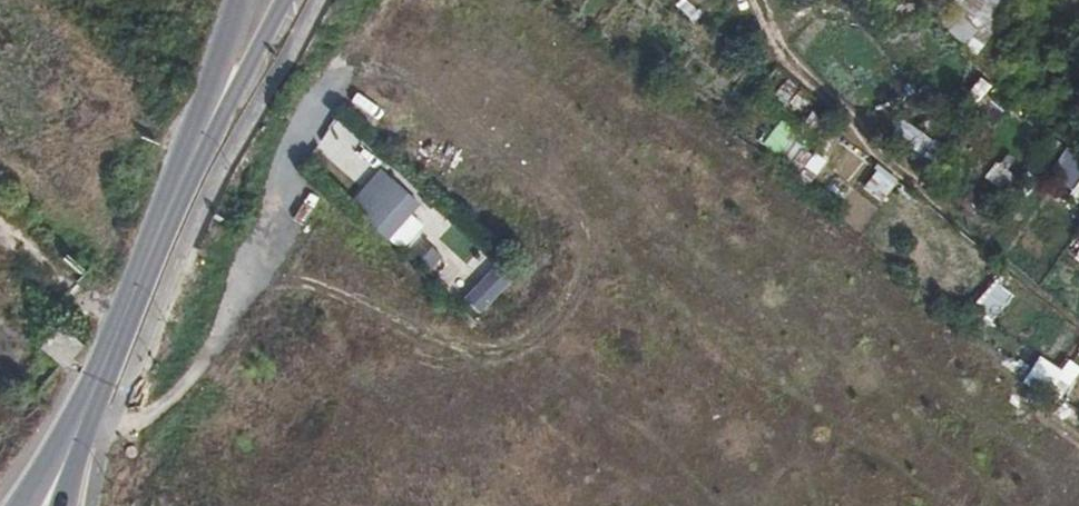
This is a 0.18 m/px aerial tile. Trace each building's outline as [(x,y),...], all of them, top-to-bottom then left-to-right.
[(992,24),(1004,0),(941,0),(992,24)] [(976,107),(990,87),(978,79),(964,99),(976,107)] [(778,123),(761,144),(778,158),(795,137),(778,123)] [(408,223),(422,207),(341,136),(324,154),(362,188),(344,209),(385,245),(389,241),(426,273),(443,254),(408,223)] [(877,167),(860,188),(878,203),(895,183),(877,167)] [(822,194),(838,204),(849,186),(833,176),(822,194)] [(1078,209),(1078,181),(1078,180),(1065,199),(1078,209)] [(12,268),(0,258),(0,282),(12,268)] [(478,317),(510,282),(492,265),(459,300),(478,317)] [(992,282),(972,308),(992,323),(1012,297),(992,282)]
